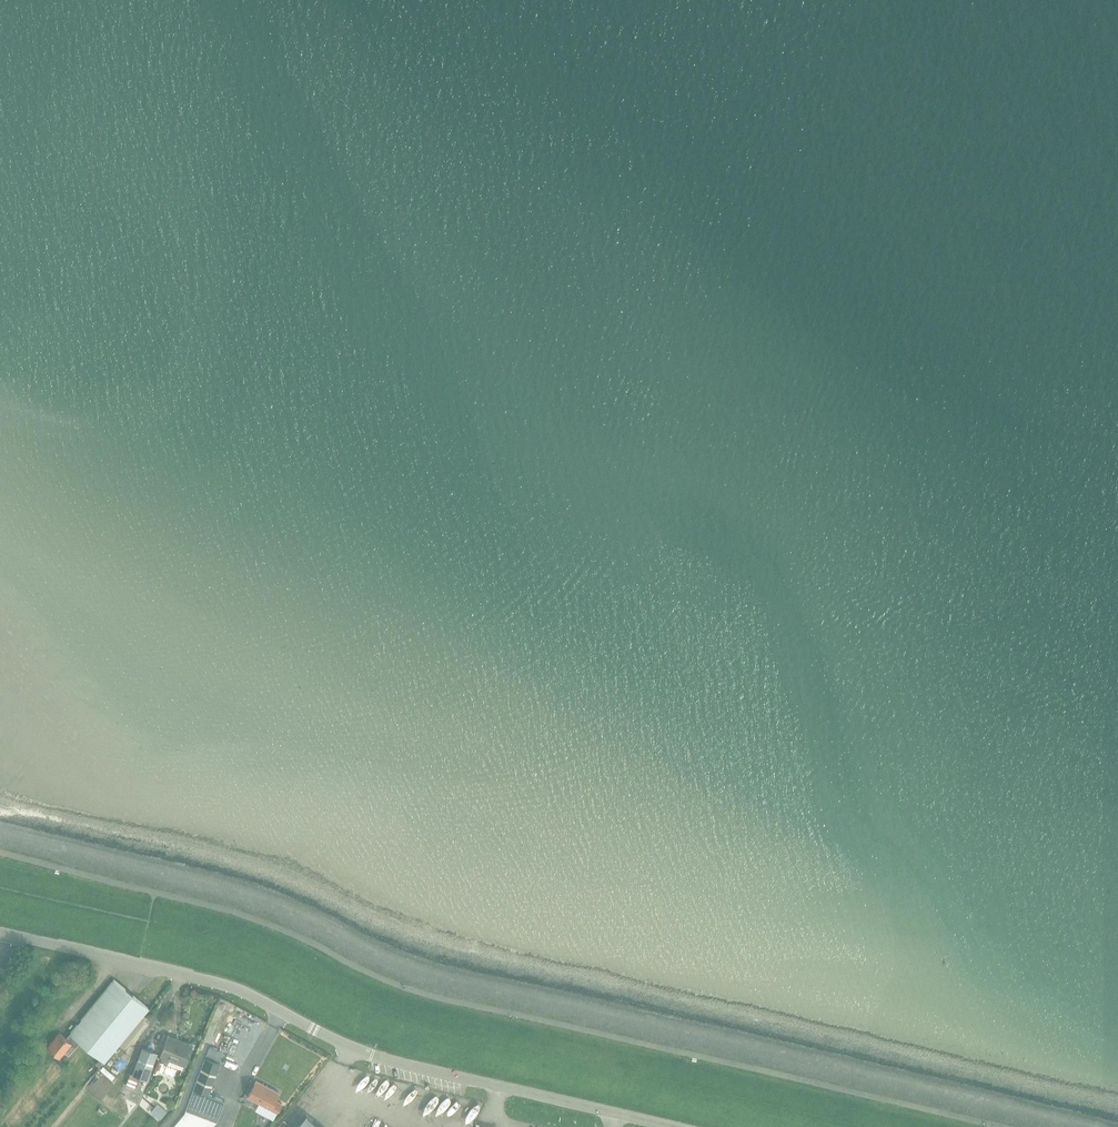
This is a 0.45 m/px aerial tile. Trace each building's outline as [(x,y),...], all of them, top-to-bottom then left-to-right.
[(148,1008),(120,985),(114,980),(70,1033),(79,1042),(100,1059),(104,1062),(148,1008)] [(59,1032),(46,1047),(47,1047),(59,1058),(64,1052),(68,1055),(79,1042),(70,1033),(66,1038),(65,1037),(59,1032)] [(184,1065),(191,1047),(176,1041),(176,1039),(167,1035),(159,1058),(168,1062),(169,1059),(184,1065)] [(209,1047),(205,1057),(217,1062),(221,1052),(209,1047)] [(147,1079),(157,1053),(142,1048),(132,1074),(130,1073),(125,1086),(135,1089),(139,1076),(147,1079)] [(208,1094),(220,1063),(217,1062),(205,1057),(193,1088),(208,1094)] [(100,1059),(95,1064),(99,1068),(104,1062),(100,1059)] [(107,1059),(104,1063),(113,1070),(116,1066),(107,1059)] [(275,1100),(279,1093),(256,1080),(247,1096),(277,1112),(281,1103),(275,1100)] [(38,1102),(34,1088),(22,1092),(27,1106),(38,1102)] [(193,1088),(185,1109),(186,1109),(216,1120),(224,1100),(208,1094),(193,1088)] [(161,1106),(155,1113),(160,1118),(166,1111),(161,1106)] [(170,1126),(210,1126),(216,1120),(186,1109),(176,1121),(175,1120),(170,1126)] [(232,1123),(235,1113),(228,1111),(225,1120),(232,1123)] [(305,1114),(295,1126),(321,1126),(305,1114)] [(506,1123),(479,1115),(476,1126),(505,1126),(506,1123)]
